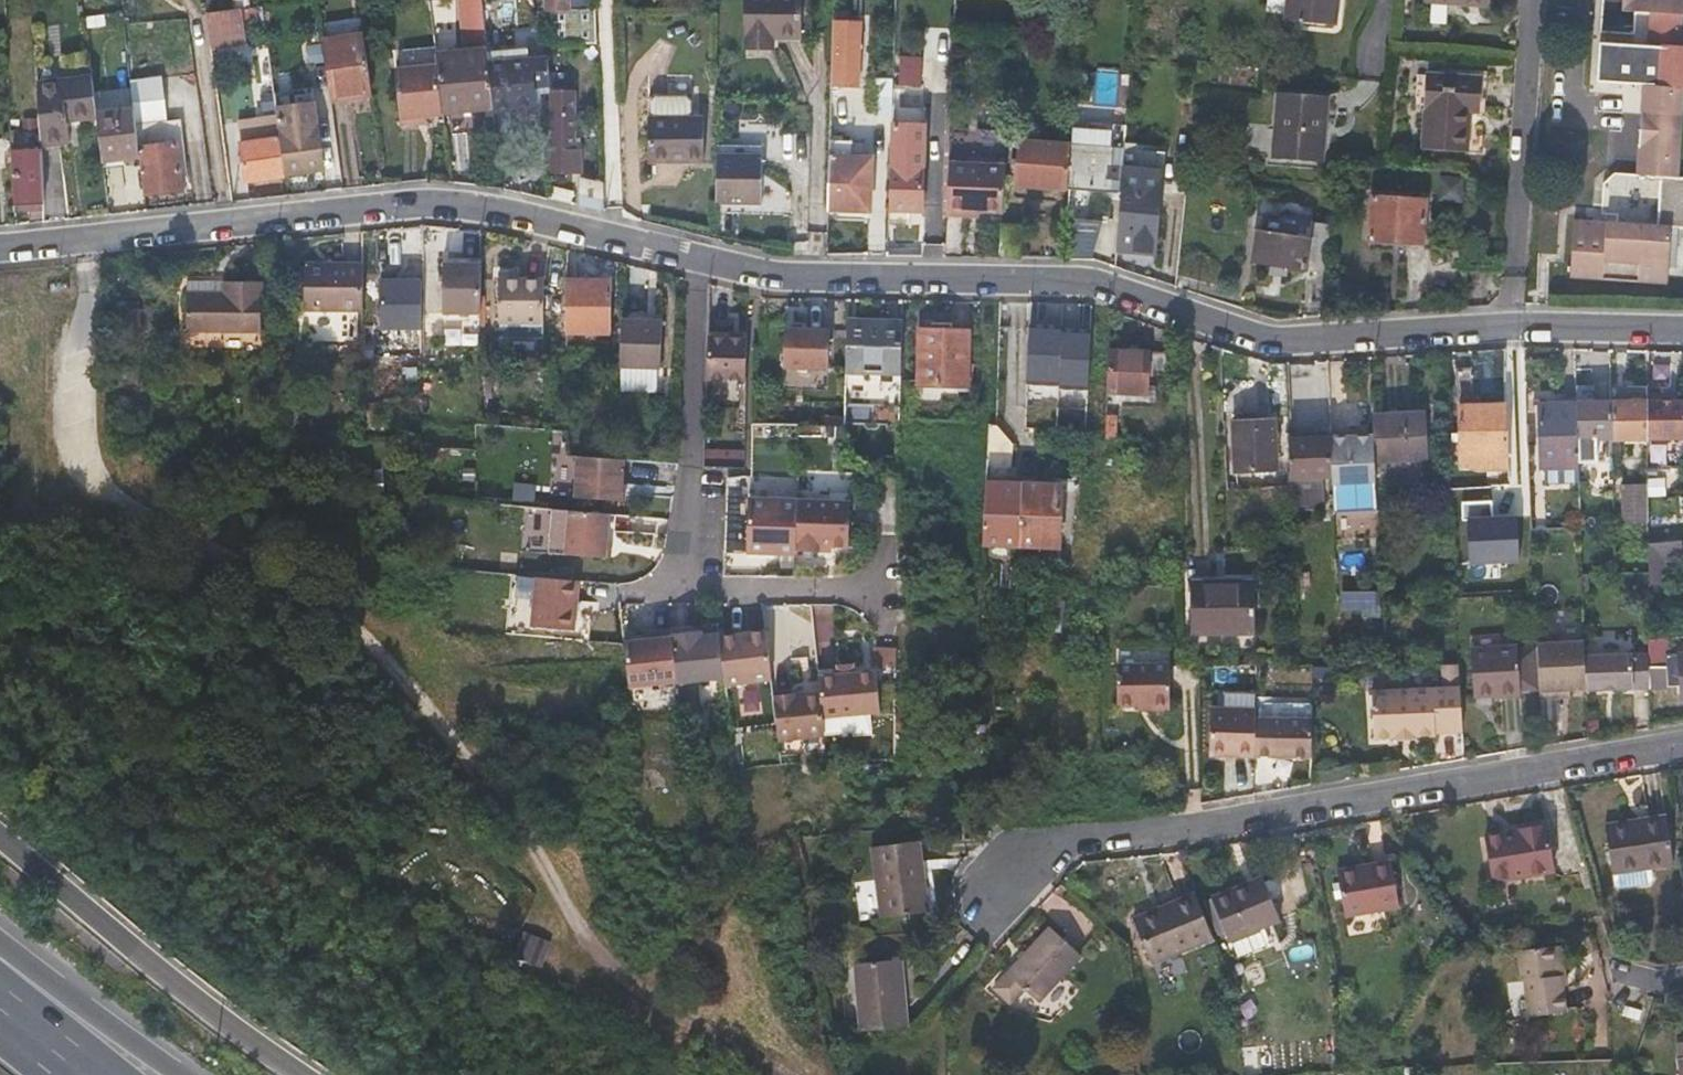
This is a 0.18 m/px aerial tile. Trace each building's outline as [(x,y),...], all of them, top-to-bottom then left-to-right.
[(461,45),(488,44),(486,0),(459,0),(461,45)] [(556,7),(564,7),(564,0),(547,0),(547,8),(556,7)] [(776,41),(801,41),(801,0),(748,0),(748,48),(768,48),(769,41),(776,41)] [(1284,17),(1332,22),(1334,0),(1286,0),(1284,17)] [(1430,4),(1486,8),(1487,0),(1431,0),(1430,4)] [(1649,0),(1621,0),(1620,11),(1633,12),(1649,12),(1649,0)] [(1649,12),(1652,13),(1666,13),(1682,14),(1682,0),(1649,0),(1649,12)] [(1632,36),(1633,12),(1620,11),(1600,9),(1599,34),(1632,36)] [(245,26),(226,29),(208,32),(211,53),(248,47),(245,26)] [(549,51),(573,50),(597,50),(597,35),(549,37),(549,51)] [(328,99),(348,96),(368,92),(361,36),(320,42),(320,46),(327,91),(328,99)] [(1660,46),(1599,42),(1597,81),(1642,84),(1657,85),(1660,46)] [(1645,85),(1635,282),(1667,284),(1671,227),(1682,228),(1682,177),(1677,177),(1682,88),(1682,46),(1664,45),(1660,46),(1659,78),(1657,85),(1645,85)] [(327,91),(320,46),(305,48),(311,93),(327,91)] [(494,107),(490,65),(488,50),(433,54),(434,60),(440,110),(440,111),(494,107)] [(572,70),(579,70),(586,70),(586,53),(572,54),(572,70)] [(830,87),(843,87),(855,87),(856,54),(831,54),(830,87)] [(899,86),(924,87),(926,55),(901,54),(899,86)] [(440,110),(434,60),(393,66),(400,122),(416,119),(416,113),(440,110)] [(550,82),(550,72),(550,62),(490,65),(494,107),(494,109),(534,106),(532,83),(550,82)] [(1478,114),(1480,96),(1481,78),(1429,75),(1425,150),(1468,152),(1470,114),(1478,114)] [(893,98),(894,79),(877,78),(876,97),(893,98)] [(41,146),(56,145),(71,143),(68,121),(97,118),(103,162),(140,156),(139,147),(137,125),(135,112),(97,116),(93,79),(38,85),(41,146)] [(1600,222),(1573,221),(1570,278),(1635,282),(1645,85),(1642,84),(1636,175),(1614,173),(1602,183),(1600,222)] [(309,86),(271,92),(272,100),(273,107),(312,101),(309,86)] [(575,157),(576,126),(577,95),(560,94),(560,87),(555,87),(552,172),(573,173),(574,164),(581,165),(581,158),(575,157)] [(695,115),(697,115),(698,91),(653,91),(653,115),(655,115),(655,99),(660,93),(690,93),(695,99),(695,115)] [(655,115),(653,115),(652,159),(707,159),(707,115),(697,115),(695,115),(695,99),(690,93),(660,93),(655,99),(655,115)] [(1322,132),(1323,116),(1324,100),(1276,96),(1271,163),(1316,166),(1318,132),(1322,132)] [(233,115),(239,151),(241,163),(244,181),(284,175),(278,136),(275,123),(273,107),(272,100),(258,102),(259,111),(233,115)] [(278,136),(284,175),(322,169),(312,101),(273,107),(275,123),(278,136)] [(139,147),(140,156),(145,195),(182,189),(176,142),(173,142),(170,121),(137,125),(139,147)] [(922,205),(922,187),(923,169),(924,125),(895,124),(893,211),(910,211),(910,205),(922,205)] [(848,156),(849,149),(849,142),(829,141),(827,209),(867,210),(868,156),(848,156)] [(1016,186),(1062,190),(1067,191),(1072,148),(1020,144),(1016,186)] [(1072,148),(1067,191),(1108,194),(1111,151),(1072,148)] [(1108,194),(1120,195),(1123,166),(1124,151),(1111,151),(1108,194)] [(12,208),(28,207),(43,206),(41,153),(10,155),(12,208)] [(717,201),(739,202),(761,202),(761,156),(717,156),(717,201)] [(1008,165),(948,162),(945,215),(966,216),(966,210),(1003,211),(1008,165)] [(1149,197),(1150,182),(1151,167),(1123,166),(1120,195),(1116,249),(1155,252),(1158,198),(1149,197)] [(1465,202),(1467,177),(1443,175),(1441,201),(1465,202)] [(579,205),(592,208),(605,211),(603,180),(580,181),(579,205)] [(1424,202),(1397,200),(1371,197),(1367,240),(1421,245),(1424,202)] [(1274,200),(1273,208),(1272,215),(1261,214),(1259,231),(1254,230),(1251,261),(1319,270),(1327,206),(1274,200)] [(484,315),(483,265),(445,266),(446,316),(484,315)] [(373,270),(346,271),(318,271),(319,314),(374,313),(373,270)] [(499,283),(520,283),(520,275),(499,275),(499,283)] [(378,328),(426,330),(428,278),(380,276),(378,328)] [(607,282),(587,282),(567,282),(567,332),(608,331),(607,282)] [(543,325),(542,283),(520,283),(499,283),(500,325),(543,325)] [(272,291),(256,291),(241,291),(241,304),(203,305),(203,337),(273,334),(272,291)] [(203,293),(203,305),(241,304),(241,291),(203,293)] [(659,322),(619,321),(619,331),(618,369),(658,370),(659,322)] [(902,324),(874,323),(846,323),(844,372),(900,374),(902,324)] [(543,325),(500,325),(500,341),(543,341),(543,325)] [(1029,328),(1025,430),(1085,433),(1087,385),(1096,386),(1099,331),(1029,328)] [(827,332),(782,330),(781,369),(826,370),(827,332)] [(920,385),(944,386),(968,386),(969,331),(921,331),(920,385)] [(709,338),(708,382),(742,382),(744,338),(709,338)] [(1137,353),(1137,350),(1137,347),(1127,347),(1127,353),(1108,352),(1107,392),(1147,393),(1147,388),(1156,389),(1157,354),(1137,353)] [(1157,354),(1156,389),(1165,389),(1166,354),(1157,354)] [(1453,396),(1460,395),(1467,395),(1466,369),(1452,370),(1453,396)] [(1574,403),(1576,461),(1594,460),(1593,436),(1611,435),(1610,401),(1592,401),(1592,391),(1573,392),(1574,403)] [(1645,393),(1645,400),(1646,434),(1646,438),(1682,437),(1682,400),(1674,400),(1663,400),(1663,393),(1645,393)] [(1610,401),(1611,435),(1646,434),(1645,400),(1610,401)] [(1576,465),(1576,461),(1574,403),(1535,404),(1538,466),(1576,465)] [(1446,442),(1450,441),(1455,441),(1456,456),(1505,453),(1501,405),(1453,408),(1454,433),(1445,434),(1446,442)] [(1370,416),(1371,438),(1372,461),(1427,457),(1425,414),(1370,416)] [(1105,439),(1112,439),(1119,440),(1119,415),(1106,415),(1105,439)] [(1233,469),(1253,469),(1273,469),(1272,421),(1232,421),(1233,469)] [(1011,425),(1004,425),(997,425),(989,425),(986,467),(1012,467),(1013,441),(1011,425)] [(1326,440),(1306,440),(1285,440),(1285,479),(1326,479),(1326,442),(1326,440)] [(1371,440),(1326,442),(1326,479),(1326,486),(1373,485),(1372,461),(1371,440)] [(708,449),(707,464),(734,465),(735,450),(708,449)] [(623,464),(580,461),(577,506),(621,508),(623,464)] [(1443,516),(1450,516),(1456,515),(1454,473),(1441,473),(1443,516)] [(1646,481),(1631,481),(1615,482),(1615,518),(1647,518),(1646,481)] [(980,544),(1018,543),(1019,543),(1022,484),(984,484),(980,544)] [(1022,484),(1019,543),(1056,543),(1059,485),(1022,484)] [(1378,510),(1377,487),(1336,488),(1336,511),(1378,510)] [(828,497),(828,505),(848,505),(848,497),(828,497)] [(796,504),(746,503),(745,557),(794,558),(794,554),(796,504)] [(828,505),(796,504),(794,554),(817,555),(818,550),(846,551),(848,505),(828,505)] [(609,517),(572,513),(567,557),(603,561),(609,517)] [(1519,514),(1469,514),(1470,562),(1520,561),(1519,514)] [(1660,542),(1679,540),(1678,528),(1659,530),(1660,542)] [(1647,560),(1664,559),(1681,557),(1679,540),(1660,542),(1647,543),(1647,560)] [(574,578),(540,575),(531,624),(573,628),(582,579),(574,578)] [(1249,633),(1249,607),(1249,581),(1189,581),(1189,632),(1249,633)] [(1533,610),(1538,609),(1542,610),(1541,583),(1532,583),(1533,610)] [(1345,610),(1378,608),(1377,591),(1344,592),(1345,610)] [(669,637),(669,635),(649,636),(649,642),(623,643),(627,687),(673,683),(669,637)] [(698,635),(669,637),(673,683),(673,685),(720,681),(717,641),(717,638),(699,640),(698,635)] [(764,638),(717,641),(720,681),(721,688),(767,685),(764,638)] [(1667,656),(1666,641),(1648,642),(1648,652),(1648,686),(1648,688),(1680,687),(1681,699),(1682,698),(1682,654),(1667,656)] [(1483,691),(1498,690),(1512,689),(1512,687),(1510,645),(1510,643),(1463,645),(1466,684),(1483,683),(1483,691)] [(1535,644),(1510,645),(1512,687),(1537,685),(1535,644)] [(1648,652),(1583,654),(1584,687),(1648,686),(1648,652)] [(1161,661),(1110,660),(1110,703),(1130,703),(1161,703),(1161,661)] [(1464,665),(1445,664),(1444,684),(1463,685),(1464,665)] [(870,676),(815,683),(816,702),(818,724),(873,716),(870,676)] [(1483,683),(1466,684),(1466,692),(1483,691),(1483,683)] [(1455,730),(1453,686),(1426,688),(1428,731),(1455,730)] [(1428,734),(1428,731),(1426,688),(1366,691),(1366,738),(1386,736),(1386,739),(1408,738),(1408,735),(1428,734)] [(790,699),(768,699),(772,743),(820,742),(818,724),(816,702),(790,703),(790,699)] [(1245,706),(1200,705),(1199,752),(1246,752),(1245,717),(1245,706)] [(1302,716),(1245,717),(1246,752),(1302,752),(1302,716)] [(1653,874),(1663,872),(1674,871),(1667,823),(1606,830),(1612,871),(1652,867),(1653,874)] [(1489,888),(1522,884),(1554,880),(1546,834),(1484,841),(1489,888)] [(891,848),(895,884),(898,919),(944,917),(938,844),(891,848)] [(1347,919),(1375,914),(1403,909),(1394,864),(1338,874),(1347,919)] [(1613,880),(1653,874),(1652,867),(1612,871),(1613,880)] [(1286,919),(1276,897),(1269,882),(1254,889),(1251,882),(1218,897),(1237,941),(1239,940),(1246,956),(1274,943),(1276,937),(1270,926),(1286,919)] [(1142,923),(1152,943),(1162,963),(1165,964),(1219,940),(1198,898),(1142,923)] [(1058,1002),(1076,977),(1093,952),(1061,926),(1024,976),(1058,1002)] [(922,1028),(918,993),(914,957),(867,963),(874,1030),(922,1028)] [(1574,959),(1561,961),(1565,994),(1570,993),(1572,1002),(1579,1001),(1574,959)] [(1565,994),(1561,961),(1530,964),(1533,992),(1538,991),(1544,1032),(1574,1028),(1572,1002),(1570,993),(1565,994)]
